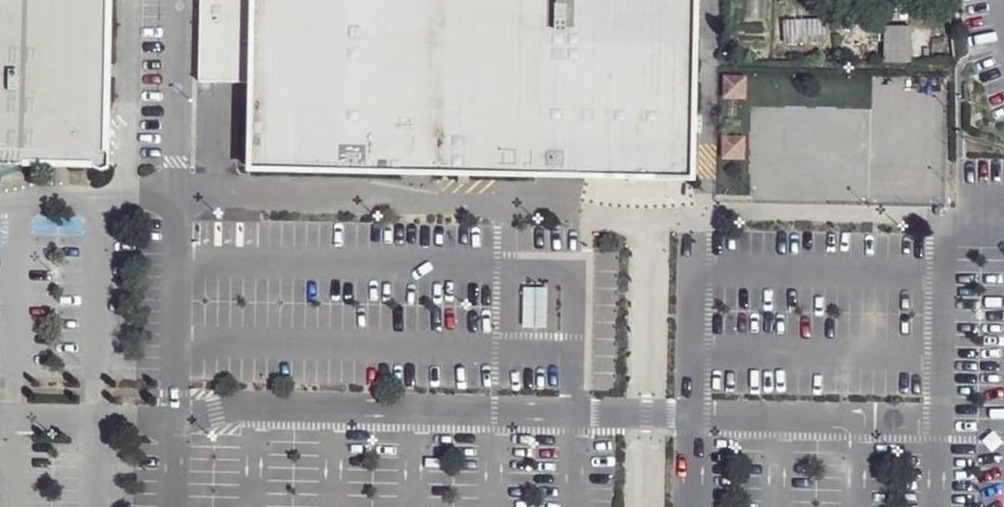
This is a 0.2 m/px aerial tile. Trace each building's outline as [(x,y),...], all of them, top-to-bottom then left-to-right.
[(112,183),(113,163),(114,59),(112,60),(113,0),(0,0),(0,181),(112,183)] [(208,103),(261,103),(261,185),(648,186),(701,185),(702,161),(701,0),(207,0),(208,103)] [(898,28),(864,27),(865,63),(899,63),(899,44),(898,28)] [(899,63),(960,67),(959,42),(899,44),(899,63)]
